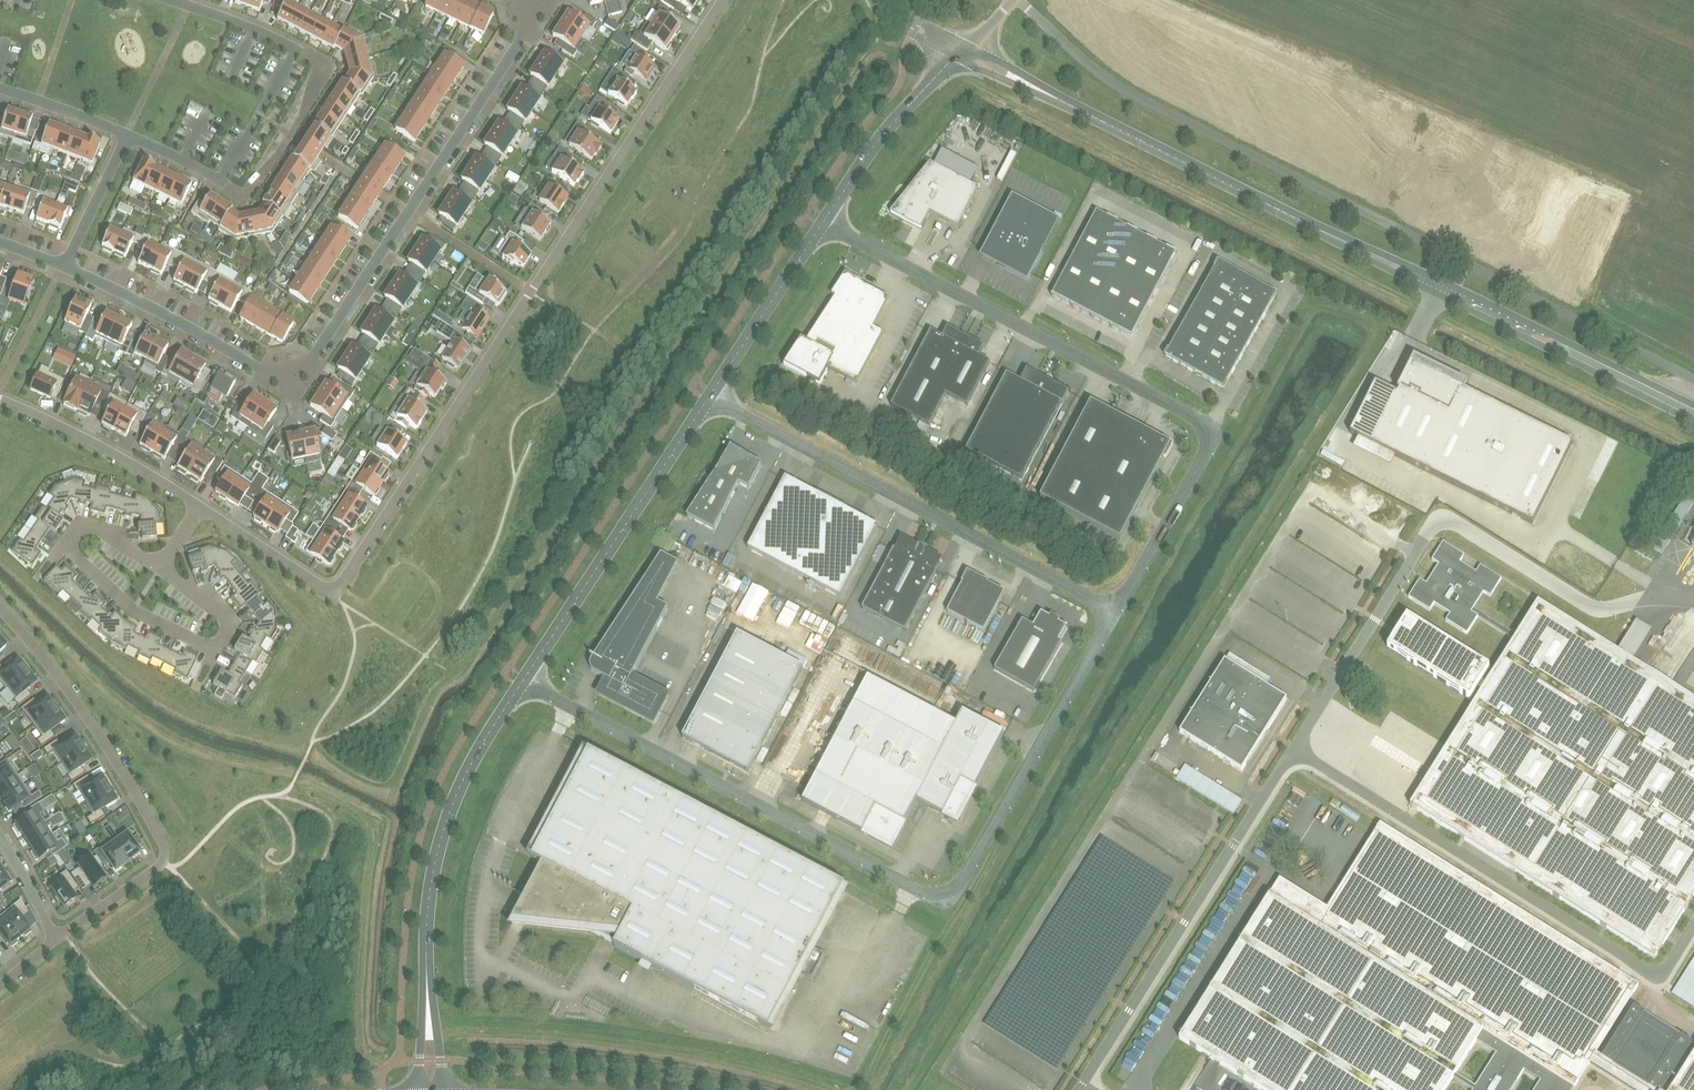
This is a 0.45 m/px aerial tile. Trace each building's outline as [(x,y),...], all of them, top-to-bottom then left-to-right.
[(271,0),(250,0),(247,8),(259,12),(264,0),(270,2),(271,0)] [(299,6),(288,0),(280,0),(276,7),(282,10),(277,19),(289,26),(299,6)] [(443,0),(429,0),(426,7),(437,12),(443,0)] [(437,12),(449,18),(457,0),(443,0),(437,12)] [(470,3),(463,0),(457,0),(449,18),(460,23),(470,3)] [(608,16),(622,13),(618,0),(589,0),(590,5),(604,1),(608,16)] [(678,3),(691,12),(698,0),(660,0),(659,1),(673,10),(678,3)] [(470,3),(460,23),(471,29),(481,9),(470,3)] [(310,12),(299,6),(289,26),(300,32),(310,12)] [(675,36),(677,37),(681,30),(679,29),(680,28),(667,19),(670,13),(659,6),(655,12),(658,14),(651,25),(672,39),(675,36)] [(481,9),(471,29),(483,35),(493,15),(481,9)] [(300,32),(311,38),(322,18),(310,12),(300,32)] [(558,23),(584,40),(582,38),(589,27),(592,29),(596,23),(584,16),(581,22),(568,13),(564,18),(563,17),(558,23)] [(410,17),(403,14),(400,20),(407,23),(410,17)] [(333,24),(322,18),(311,38),(322,43),(333,24)] [(615,32),(619,27),(608,19),(604,25),(615,32)] [(667,50),(671,44),(670,43),(672,39),(651,25),(647,22),(635,40),(646,47),(650,41),(665,51),(666,49),(667,50)] [(584,40),(558,23),(554,30),(556,31),(552,36),(566,45),(562,50),(573,58),(577,52),(576,51),(584,40)] [(333,49),(345,28),(344,27),(343,29),(333,24),(322,43),(333,49)] [(363,38),(345,28),(333,49),(334,50),(335,48),(344,53),(363,38)] [(617,33),(612,41),(620,46),(621,44),(627,48),(631,42),(623,37),(617,33)] [(363,38),(344,53),(347,63),(369,58),(363,38)] [(635,56),(627,68),(646,80),(654,67),(642,59),(645,53),(634,46),(630,52),(635,56)] [(562,65),(562,64),(561,64),(564,59),(556,53),(553,58),(547,54),(544,53),(537,64),(555,76),(562,65)] [(463,67),(444,55),(437,66),(456,78),(463,67)] [(347,63),(350,74),(374,78),(369,58),(347,63)] [(555,76),(537,64),(530,75),(533,77),(538,80),(535,86),(543,91),(546,86),(547,87),(548,87),(555,76)] [(456,78),(437,66),(430,76),(449,89),(456,78)] [(633,100),(636,94),(635,93),(636,92),(622,83),(627,76),(614,68),(606,80),(614,85),(608,94),(618,101),(617,103),(623,107),(625,105),(626,106),(631,99),(633,100)] [(342,82),(362,95),(374,78),(350,74),(344,83),(342,81),(342,82)] [(449,89),(430,76),(423,87),(442,99),(449,89)] [(362,95),(342,82),(334,93),(353,105),(360,94),(362,95)] [(583,86),(580,91),(584,94),(588,89),(583,86)] [(442,99),(423,87),(416,97),(435,110),(442,99)] [(542,93),(533,88),(530,93),(524,89),(521,88),(514,99),(532,111),(540,100),(539,99),(538,99),(542,93)] [(346,116),(353,105),(334,93),(327,104),(346,116)] [(409,108),(428,120),(435,110),(416,97),(409,108)] [(612,132),(612,131),(612,133),(620,120),(606,111),(610,105),(598,97),(591,109),(597,112),(592,119),(594,120),(593,122),(600,127),(601,124),(612,132)] [(532,111),(514,99),(507,110),(510,112),(515,115),(512,121),(520,126),(524,121),(525,121),(525,122),(532,111)] [(320,115),(339,127),(346,116),(327,104),(320,115)] [(403,119),(421,131),(428,120),(409,108),(403,119)] [(12,139),(20,114),(19,113),(20,111),(13,109),(13,111),(8,110),(4,121),(0,120),(0,135),(12,139)] [(33,118),(20,114),(12,139),(31,145),(35,131),(29,129),(33,118)] [(331,138),(339,127),(320,115),(313,126),(333,140),(333,139),(331,138)] [(395,130),(414,142),(421,131),(403,119),(395,130)] [(516,134),(515,133),(519,128),(510,123),(507,128),(501,124),(499,122),(491,134),(510,145),(517,134),(516,134)] [(572,145),(596,161),(599,156),(601,157),(606,149),(604,148),(605,148),(591,139),(595,132),(581,123),(573,134),(578,137),(572,145)] [(41,145),(54,150),(62,129),(50,124),(41,145)] [(327,149),(333,140),(313,126),(312,127),(314,128),(304,144),(320,155),(325,148),(327,149)] [(54,150),(67,154),(75,133),(62,129),(54,150)] [(67,154),(79,159),(87,138),(75,133),(67,154)] [(497,161),(501,156),(502,156),(502,157),(510,145),(491,134),(484,145),(487,147),(492,150),(489,155),(497,161)] [(87,138),(79,159),(92,164),(100,143),(87,138)] [(292,158),(315,173),(321,164),(316,161),(320,155),(304,144),(294,159),(292,158)] [(397,168),(404,158),(385,145),(378,156),(397,168)] [(554,174),(578,189),(581,184),(583,185),(588,178),(586,177),(587,176),(572,166),(577,159),(562,149),(557,157),(563,161),(554,174)] [(9,151),(6,159),(27,166),(29,158),(9,151)] [(397,168),(378,156),(372,166),(390,178),(397,168)] [(479,159),(476,157),(469,168),(487,180),(494,169),(493,169),(492,168),(496,163),(488,158),(484,163),(479,159)] [(314,174),(315,173),(292,158),(284,169),(305,183),(306,183),(304,181),(310,171),(314,174)] [(133,181),(145,187),(156,167),(143,161),(133,181)] [(38,167),(46,170),(48,165),(40,162),(38,167)] [(7,163),(5,170),(11,172),(13,165),(7,163)] [(910,190),(891,214),(921,230),(927,219),(925,219),(929,213),(958,228),(959,228),(958,227),(978,190),(978,191),(979,190),(930,164),(930,165),(916,192),(910,190)] [(46,170),(55,173),(57,168),(48,165),(46,170)] [(380,193),(383,190),(390,178),(372,166),(364,178),(362,181),(380,193)] [(145,187),(157,193),(167,173),(156,167),(145,187)] [(464,181),(470,185),(466,190),(475,196),(478,190),(479,191),(487,180),(469,168),(461,179),(464,181)] [(298,194),(305,183),(284,169),(277,181),(298,194)] [(71,180),(73,174),(65,171),(63,176),(71,180)] [(157,193),(169,199),(179,179),(167,173),(157,193)] [(71,180),(79,183),(81,177),(73,174),(71,180)] [(179,179),(169,199),(182,205),(192,185),(179,179)] [(541,202),(559,214),(568,200),(557,192),(561,186),(549,179),(541,192),(545,195),(541,202)] [(270,192),(291,206),(298,194),(277,181),(270,192)] [(352,196),(370,209),(378,197),(380,193),(362,181),(359,185),(357,187),(352,196)] [(63,188),(76,193),(79,187),(66,182),(63,188)] [(12,210),(19,189),(18,189),(6,185),(0,204),(0,206),(12,210)] [(35,202),(39,193),(31,191),(32,190),(19,186),(18,189),(19,189),(12,210),(24,214),(29,200),(35,202)] [(284,217),(291,206),(270,192),(262,203),(284,217)] [(465,192),(461,198),(456,194),(453,192),(446,203),(464,215),(471,204),(470,203),(473,198),(465,192)] [(519,199),(511,194),(507,201),(515,206),(519,199)] [(199,200),(191,212),(208,223),(221,202),(210,195),(204,204),(199,200)] [(313,195),(309,201),(313,204),(317,198),(313,195)] [(370,209),(352,196),(345,207),(364,219),(370,209)] [(999,267),(1028,282),(1029,280),(1060,221),(1012,196),(984,250),(996,256),(993,261),(1000,265),(999,267)] [(40,209),(43,201),(37,198),(33,207),(40,209)] [(130,198),(128,203),(136,207),(138,202),(130,198)] [(40,209),(36,219),(48,224),(55,206),(43,201),(40,209)] [(313,204),(309,201),(305,207),(310,210),(313,204)] [(138,202),(136,207),(144,210),(146,205),(138,202)] [(232,209),(221,202),(208,223),(208,224),(209,221),(219,228),(218,230),(219,230),(232,209)] [(56,203),(55,206),(48,224),(50,225),(49,227),(58,230),(58,228),(60,229),(65,217),(68,218),(71,209),(56,203)] [(264,204),(259,213),(273,233),(283,217),(284,217),(262,203),(264,204)] [(441,216),(447,220),(443,225),(452,231),(455,225),(456,226),(457,226),(464,215),(446,203),(438,214),(441,216)] [(130,216),(133,210),(120,204),(117,210),(130,216)] [(532,213),(521,229),(540,241),(546,233),(547,234),(551,228),(549,227),(551,225),(537,217),(541,211),(530,204),(526,210),(532,213)] [(364,219),(345,207),(338,217),(357,229),(364,219)] [(154,209),(151,214),(160,218),(162,213),(154,209)] [(232,210),(232,209),(219,230),(235,240),(239,217),(231,212),(232,210)] [(1108,218),(1097,212),(1052,296),(1051,296),(1062,302),(1062,301),(1071,306),(1071,307),(1081,312),(1082,311),(1091,316),(1091,317),(1101,322),(1101,321),(1111,326),(1110,327),(1120,333),(1121,332),(1132,338),(1176,254),(1177,254),(1167,248),(1167,249),(1157,244),(1158,243),(1147,238),(1147,239),(1138,234),(1138,233),(1128,227),(1127,228),(1118,223),(1118,222),(1108,217),(1108,218)] [(162,213),(160,218),(167,222),(170,217),(162,213)] [(273,233),(259,213),(249,215),(254,236),(273,233)] [(302,222),(306,216),(301,213),(297,219),(302,222)] [(235,240),(254,236),(249,215),(239,217),(235,240)] [(113,252),(123,232),(109,225),(105,234),(107,235),(102,247),(104,248),(103,249),(111,253),(112,251),(113,252)] [(343,251),(350,240),(331,228),(324,239),(343,251)] [(124,229),(123,232),(113,252),(115,253),(114,255),(123,259),(124,257),(125,258),(132,243),(138,246),(142,238),(124,229)] [(286,232),(279,242),(284,250),(292,237),(286,232)] [(512,265),(514,263),(522,269),(531,255),(520,248),(524,242),(510,232),(505,239),(508,240),(499,253),(503,256),(502,258),(512,265)] [(160,246),(149,241),(151,239),(144,235),(142,238),(139,246),(137,248),(144,251),(138,263),(150,269),(161,247),(160,246)] [(212,239),(207,236),(204,241),(209,244),(212,239)] [(317,249),(336,262),(343,251),(324,239),(317,249)] [(431,244),(425,241),(422,239),(415,250),(433,262),(441,251),(440,251),(439,250),(443,244),(434,239),(431,244)] [(284,250),(279,242),(278,240),(270,246),(279,258),(284,250)] [(162,275),(166,266),(167,263),(174,266),(180,253),(162,244),(160,246),(161,247),(150,269),(151,270),(150,272),(159,276),(159,274),(162,275)] [(216,252),(231,260),(233,251),(220,244),(216,252)] [(310,260),(329,272),(336,262),(317,249),(310,260)] [(412,272),(421,278),(424,272),(425,273),(426,273),(433,262),(415,250),(408,261),(411,263),(416,267),(412,272)] [(174,284),(183,288),(184,286),(185,287),(198,263),(180,253),(174,266),(180,269),(173,281),(175,282),(174,284)] [(303,270),(322,283),(329,272),(310,260),(303,270)] [(1166,357),(1224,390),(1277,295),(1219,262),(1166,357)] [(186,288),(185,290),(194,294),(194,292),(196,293),(203,281),(209,284),(216,272),(198,263),(185,287),(186,288)] [(296,281),(315,293),(322,283),(303,270),(296,281)] [(210,301),(209,303),(217,307),(218,305),(219,306),(234,282),(216,272),(209,284),(215,288),(209,298),(208,300),(210,301)] [(18,274),(8,300),(24,306),(33,279),(18,274)] [(399,275),(392,286),(410,298),(417,287),(417,286),(416,286),(419,280),(411,274),(407,280),(402,277),(399,275)] [(802,341),(800,344),(787,368),(808,378),(820,385),(823,378),(827,380),(829,375),(826,373),(828,369),(857,384),(883,334),(874,329),(889,299),(862,285),(863,283),(856,279),(857,278),(852,276),(852,277),(846,274),(832,295),(836,297),(806,343),(802,341)] [(498,287),(500,284),(489,278),(488,280),(483,277),(475,290),(473,289),(468,295),(483,305),(487,298),(498,305),(507,292),(498,287)] [(296,281),(289,292),(308,304),(315,293),(296,281)] [(238,301),(244,305),(251,293),(234,282),(219,306),(231,313),(238,301)] [(462,288),(452,282),(450,286),(459,292),(462,288)] [(403,309),(410,298),(392,286),(384,297),(387,299),(393,302),(389,308),(397,314),(401,308),(402,309),(403,309)] [(477,307),(473,304),(475,302),(467,297),(460,308),(471,315),(462,328),(477,338),(489,319),(475,310),(477,307)] [(92,321),(86,318),(92,306),(76,298),(65,322),(80,329),(79,331),(86,335),(94,318),(93,318),(92,321)] [(251,299),(240,318),(251,325),(262,305),(251,299)] [(262,305),(251,325),(261,331),(272,312),(262,305)] [(444,321),(447,316),(435,309),(432,313),(444,321)] [(386,333),(394,322),(393,322),(392,321),(396,316),(388,310),(384,316),(378,312),(375,310),(368,322),(386,333)] [(105,312),(99,326),(92,323),(85,337),(92,341),(95,336),(107,342),(118,319),(105,312)] [(272,312),(261,331),(271,337),(283,318),(272,312)] [(293,324),(283,318),(271,337),(282,343),(293,324)] [(430,329),(434,322),(429,318),(424,325),(430,329)] [(132,325),(118,319),(107,342),(120,348),(119,351),(126,355),(132,342),(125,339),(132,325)] [(378,344),(379,344),(379,345),(386,333),(368,322),(361,333),(364,335),(369,338),(365,344),(374,349),(378,344)] [(442,323),(436,332),(453,343),(442,359),(447,363),(446,365),(453,370),(455,367),(457,369),(470,349),(461,344),(465,338),(442,323)] [(891,407),(930,427),(946,395),(968,406),(991,363),(979,357),(984,347),(948,328),(942,338),(931,331),(891,407)] [(144,363),(156,340),(145,334),(138,346),(132,343),(126,354),(133,357),(135,354),(146,360),(144,363)] [(161,374),(167,363),(161,360),(168,347),(156,340),(144,363),(156,369),(155,371),(161,374)] [(363,369),(370,358),(369,357),(372,352),(364,346),(360,352),(355,348),(352,346),(345,357),(363,369)] [(76,356),(59,348),(56,355),(73,362),(76,356)] [(169,360),(163,371),(168,374),(171,371),(182,377),(193,358),(182,351),(175,363),(169,360)] [(442,390),(447,383),(434,375),(440,365),(421,353),(418,359),(422,362),(418,368),(425,373),(414,389),(426,397),(428,394),(435,398),(440,389),(442,390)] [(195,359),(193,358),(182,377),(179,382),(192,389),(191,390),(198,395),(206,382),(199,378),(206,365),(204,364),(205,362),(196,357),(195,359)] [(346,374),(342,380),(350,385),(354,379),(355,380),(356,380),(363,369),(345,357),(337,368),(340,370),(346,374)] [(1375,383),(1350,434),(1357,437),(1372,445),(1380,449),(1396,457),(1397,457),(1407,462),(1427,472),(1532,524),(1566,457),(1572,444),(1464,390),(1466,387),(1465,387),(1463,387),(1462,389),(1442,379),(1443,376),(1435,372),(1434,375),(1412,364),(1399,391),(1397,394),(1375,383)] [(1069,392),(1027,369),(1020,381),(1007,374),(966,451),(1022,481),(1069,392)] [(53,392),(59,394),(65,380),(49,373),(46,380),(38,376),(37,376),(35,380),(33,379),(29,387),(32,388),(31,390),(31,391),(31,390),(49,398),(49,399),(50,399),(53,392)] [(220,373),(216,380),(215,383),(209,379),(201,392),(218,403),(223,396),(226,398),(227,398),(236,383),(220,373)] [(77,411),(77,410),(89,385),(70,376),(64,388),(71,391),(64,405),(77,411)] [(399,383),(391,378),(386,386),(394,390),(399,383)] [(131,393),(135,385),(129,382),(125,390),(131,393)] [(338,392),(325,383),(322,388),(320,387),(316,394),(341,410),(349,399),(355,391),(344,384),(338,392)] [(103,406),(110,394),(89,384),(89,385),(77,410),(79,411),(78,413),(86,417),(87,415),(89,416),(96,404),(103,407),(103,406)] [(416,430),(428,412),(420,407),(425,399),(413,392),(400,410),(395,407),(388,417),(405,428),(408,424),(416,430)] [(114,431),(128,403),(110,393),(110,394),(103,406),(109,410),(101,424),(104,425),(103,427),(110,431),(111,429),(114,431)] [(341,410),(316,394),(312,400),(313,401),(310,406),(323,415),(319,421),(331,428),(335,422),(334,421),(341,410)] [(248,428),(266,401),(260,397),(259,398),(254,395),(245,408),(239,404),(231,417),(248,428)] [(266,401),(248,428),(265,440),(274,427),(268,423),(277,410),(272,407),(273,405),(266,401)] [(142,426),(149,415),(128,403),(114,431),(116,432),(115,434),(122,438),(123,436),(126,437),(134,421),(142,426)] [(1091,403),(1063,457),(1041,499),(1080,520),(1125,437),(1132,425),(1091,403)] [(150,452),(152,453),(164,432),(166,428),(155,421),(157,418),(149,414),(149,415),(142,426),(141,428),(147,432),(140,445),(142,447),(141,449),(149,453),(150,452)] [(206,423),(214,428),(218,420),(211,416),(206,423)] [(377,445),(377,446),(397,459),(398,457),(398,458),(402,452),(401,452),(407,444),(398,438),(402,432),(384,420),(371,441),(377,445)] [(172,447),(179,451),(186,439),(189,434),(182,430),(179,434),(167,427),(166,428),(164,432),(152,453),(154,454),(153,455),(161,460),(162,459),(164,460),(172,447)] [(326,428),(322,434),(333,441),(337,435),(326,428)] [(320,461),(314,431),(308,432),(308,430),(300,432),(307,464),(320,461)] [(307,464),(300,432),(292,433),(293,435),(287,436),(292,461),(305,459),(306,464),(307,464)] [(1080,520),(1120,541),(1171,446),(1150,434),(1144,446),(1125,437),(1080,520)] [(274,453),(281,442),(275,438),(268,450),(274,453)] [(186,474),(189,475),(202,455),(191,448),(194,443),(186,439),(179,451),(185,454),(177,468),(179,469),(178,471),(185,475),(186,474)] [(731,448),(687,516),(714,531),(739,484),(749,489),(762,464),(731,448)] [(370,453),(359,470),(381,485),(383,481),(385,482),(389,476),(387,475),(388,473),(378,467),(382,461),(370,453)] [(209,469),(216,473),(223,462),(216,457),(213,462),(202,455),(189,475),(191,477),(190,479),(197,483),(198,481),(201,483),(209,469)] [(215,492),(220,495),(219,497),(225,501),(226,499),(228,501),(243,479),(224,467),(216,479),(222,482),(215,492)] [(348,487),(360,495),(363,490),(373,496),(374,495),(376,496),(380,490),(378,489),(381,485),(359,470),(348,487)] [(238,507),(239,505),(245,497),(253,503),(255,501),(262,490),(269,480),(258,473),(251,484),(243,479),(228,501),(238,507)] [(879,526),(786,477),(748,549),(841,598),(879,526)] [(91,511),(97,487),(97,486),(96,490),(84,487),(85,482),(75,479),(65,483),(71,499),(79,501),(78,504),(85,506),(86,503),(92,505),(90,511),(91,511)] [(71,499),(65,483),(55,487),(49,495),(54,499),(47,508),(43,506),(43,507),(64,521),(59,517),(62,512),(65,514),(69,508),(66,506),(71,499)] [(111,490),(97,487),(91,511),(105,515),(106,508),(119,512),(122,497),(110,494),(111,490)] [(356,501),(360,495),(348,487),(336,505),(358,519),(361,515),(362,516),(366,510),(365,509),(366,507),(356,501)] [(255,518),(254,520),(260,524),(261,522),(266,525),(281,502),(262,490),(255,501),(261,505),(254,517),(255,518)] [(140,517),(153,506),(147,498),(136,495),(135,501),(122,497),(119,512),(125,513),(124,517),(131,518),(132,515),(140,517)] [(291,524),(299,513),(281,502),(266,525),(270,528),(269,530),(275,534),(276,532),(278,533),(286,520),(291,524)] [(358,519),(336,505),(325,523),(336,530),(340,525),(350,532),(352,530),(353,531),(357,525),(356,524),(358,519)] [(153,506),(140,517),(141,525),(138,526),(138,533),(142,533),(142,540),(157,539),(156,525),(161,525),(160,514),(153,506)] [(64,521),(43,507),(35,518),(38,521),(31,531),(43,540),(50,529),(56,533),(64,521)] [(344,545),(342,544),(343,543),(341,542),(333,536),(336,530),(325,523),(313,540),(335,554),(338,550),(340,551),(344,545)] [(298,539),(294,537),(298,531),(292,527),(285,538),(294,544),(298,539)] [(12,552),(33,566),(41,554),(36,550),(43,540),(31,531),(24,542),(20,539),(12,552)] [(862,609),(906,632),(937,572),(935,571),(941,560),(943,561),(900,538),(900,539),(902,540),(896,550),(894,549),(862,609)] [(335,559),(333,558),(335,554),(313,540),(306,551),(317,559),(323,562),(328,566),(329,564),(331,565),(335,559)] [(1410,805),(1654,959),(1693,896),(1693,700),(1538,602),(1517,636),(1473,608),(1484,592),(1490,597),(1502,579),(1480,565),(1476,572),(1460,562),(1464,555),(1443,542),(1432,560),(1439,564),(1426,583),(1420,579),(1408,597),(1430,611),(1434,604),(1450,614),(1446,620),(1467,634),(1478,617),(1514,640),(1487,683),(1482,690),(1410,805)] [(214,566),(219,550),(209,547),(199,551),(201,556),(188,560),(193,574),(200,571),(201,575),(208,572),(207,569),(214,566)] [(219,550),(214,566),(220,573),(217,575),(221,581),(224,579),(228,584),(240,575),(232,565),(236,561),(229,553),(219,550)] [(72,601),(82,590),(73,581),(77,576),(66,566),(62,571),(57,566),(44,580),(60,595),(63,592),(72,601)] [(947,613),(984,632),(1000,603),(1005,593),(968,574),(963,584),(947,613)] [(240,609),(260,593),(251,582),(248,585),(240,575),(228,584),(236,594),(231,598),(240,609)] [(91,599),(82,590),(72,601),(81,609),(78,612),(89,622),(106,603),(96,594),(91,599)] [(668,609),(637,592),(594,658),(592,662),(591,666),(592,670),(595,673),(609,681),(607,686),(605,685),(600,694),(653,723),(667,696),(632,677),(668,609)] [(259,622),(276,621),(275,611),(269,602),(264,606),(257,596),(260,594),(260,593),(240,609),(240,610),(246,606),(249,610),(247,612),(251,618),(254,616),(259,622)] [(107,604),(106,603),(89,622),(92,619),(101,628),(98,631),(111,642),(125,621),(115,612),(111,617),(102,609),(107,604)] [(1059,642),(1067,628),(1058,623),(1059,622),(1051,617),(1050,618),(1041,613),(1033,627),(1023,621),(995,670),(1034,692),(1062,643),(1059,642)] [(1395,637),(1387,648),(1470,700),(1478,687),(1482,690),(1487,683),(1482,680),(1489,669),(1407,617),(1400,628),(1395,637)] [(125,621),(111,642),(126,650),(128,647),(139,652),(137,655),(138,656),(149,633),(148,633),(145,639),(135,633),(138,627),(125,621)] [(276,621),(259,622),(255,629),(252,628),(248,634),(251,636),(248,641),(242,637),(242,638),(263,651),(264,651),(260,649),(267,638),(271,641),(277,632),(276,621)] [(164,664),(170,651),(159,645),(162,639),(149,633),(138,656),(151,662),(152,659),(164,664)] [(804,669),(785,659),(738,634),(683,738),(749,773),(804,669)] [(263,651),(242,638),(234,650),(240,654),(233,664),(246,672),(252,661),(256,663),(263,651)] [(182,657),(170,651),(164,664),(175,670),(173,673),(187,680),(189,677),(195,679),(201,666),(195,663),(198,657),(185,651),(182,657)] [(7,688),(27,671),(18,660),(5,671),(0,665),(0,666),(0,683),(6,690),(8,688),(7,688)] [(1242,771),(1287,699),(1225,660),(1180,732),(1242,771)] [(219,688),(214,695),(221,700),(226,692),(235,698),(243,685),(239,683),(246,672),(233,664),(227,675),(221,672),(213,685),(219,688)] [(37,683),(35,681),(37,680),(30,671),(28,672),(27,671),(7,688),(8,688),(16,698),(13,700),(18,707),(32,696),(27,690),(37,683)] [(917,801),(963,712),(957,724),(868,677),(803,801),(864,834),(864,833),(892,848),(905,824),(917,801)] [(51,698),(49,699),(48,698),(38,705),(34,699),(20,709),(25,715),(34,726),(56,709),(56,708),(57,707),(51,698)] [(55,737),(51,731),(65,721),(56,709),(34,726),(42,737),(37,741),(41,747),(55,737)] [(917,801),(945,815),(958,822),(976,789),(1005,734),(963,712),(917,801)] [(4,737),(9,733),(4,726),(0,729),(0,732),(4,737)] [(7,741),(11,746),(16,741),(12,736),(7,741)] [(52,753),(60,765),(62,763),(84,749),(76,736),(61,746),(57,740),(43,749),(47,756),(52,753)] [(30,757),(36,753),(31,747),(25,751),(30,757)] [(82,767),(92,761),(91,759),(92,758),(86,748),(84,750),(84,749),(62,763),(70,774),(67,776),(71,783),(86,773),(82,767)] [(523,902),(515,917),(513,922),(516,922),(525,923),(590,930),(616,944),(615,947),(770,1029),(800,972),(812,979),(825,954),(812,948),(845,886),(590,752),(533,859),(543,864),(526,896),(514,889),(523,902)] [(13,778),(6,768),(10,765),(6,759),(0,764),(0,787),(13,778)] [(1243,799),(1186,764),(1177,778),(1234,813),(1243,799)] [(104,777),(102,778),(102,776),(91,782),(88,776),(73,785),(77,792),(80,790),(87,802),(109,789),(108,788),(110,787),(104,777)] [(20,788),(13,778),(0,787),(0,799),(2,801),(20,788)] [(35,801),(32,795),(27,798),(20,788),(2,801),(9,812),(21,803),(25,808),(35,801)] [(87,802),(84,803),(92,815),(86,818),(91,825),(105,816),(102,810),(116,801),(109,789),(87,802)] [(1339,803),(1333,799),(1330,804),(1336,808),(1339,803)] [(27,816),(16,824),(23,836),(45,823),(40,815),(44,812),(39,803),(25,812),(27,816)] [(1360,817),(1343,806),(1340,811),(1357,822),(1360,817)] [(60,813),(49,820),(45,823),(23,836),(31,848),(53,835),(48,827),(52,824),(54,827),(57,825),(58,826),(65,821),(60,813)] [(1692,1043),(1634,1006),(1602,1057),(1596,1054),(1638,986),(1380,824),(1327,908),(1280,879),(1179,1039),(1202,1053),(1223,1066),(1258,1088),(1261,1089),(1446,1089),(1453,1078),(1473,1089),(1512,1089),(1524,1070),(1540,1080),(1534,1089),(1573,1089),(1589,1064),(1631,1089),(1663,1089),(1692,1043)] [(109,826),(103,830),(112,842),(113,841),(128,862),(141,853),(137,847),(142,844),(137,835),(131,839),(126,832),(118,838),(109,826)] [(85,828),(78,832),(81,836),(87,832),(85,828)] [(1175,880),(1101,834),(983,1023),(1057,1069),(1175,880)] [(39,860),(51,853),(53,857),(57,854),(67,847),(62,839),(57,842),(53,835),(31,848),(39,860)] [(116,872),(127,864),(128,863),(127,862),(128,862),(113,841),(112,842),(101,850),(100,848),(94,852),(103,865),(108,861),(116,872)] [(60,868),(64,865),(57,854),(53,857),(57,863),(56,863),(60,868)] [(78,866),(79,868),(71,874),(81,888),(90,882),(93,888),(106,879),(91,857),(78,866)] [(11,883),(12,881),(7,874),(6,875),(2,871),(0,872),(0,891),(11,883)] [(60,876),(61,877),(49,885),(56,897),(55,898),(59,904),(61,902),(64,908),(67,906),(68,908),(76,903),(75,901),(77,899),(71,892),(69,888),(75,883),(66,871),(60,876)] [(18,888),(10,893),(16,900),(22,895),(18,888)] [(31,932),(30,930),(31,929),(22,918),(28,913),(21,900),(2,915),(20,938),(24,935),(26,936),(31,932)] [(0,917),(0,936),(0,935),(10,947),(11,946),(12,947),(18,943),(17,941),(20,938),(2,915),(0,917)] [(1670,1089),(1693,1089),(1693,1052),(1670,1089)]
